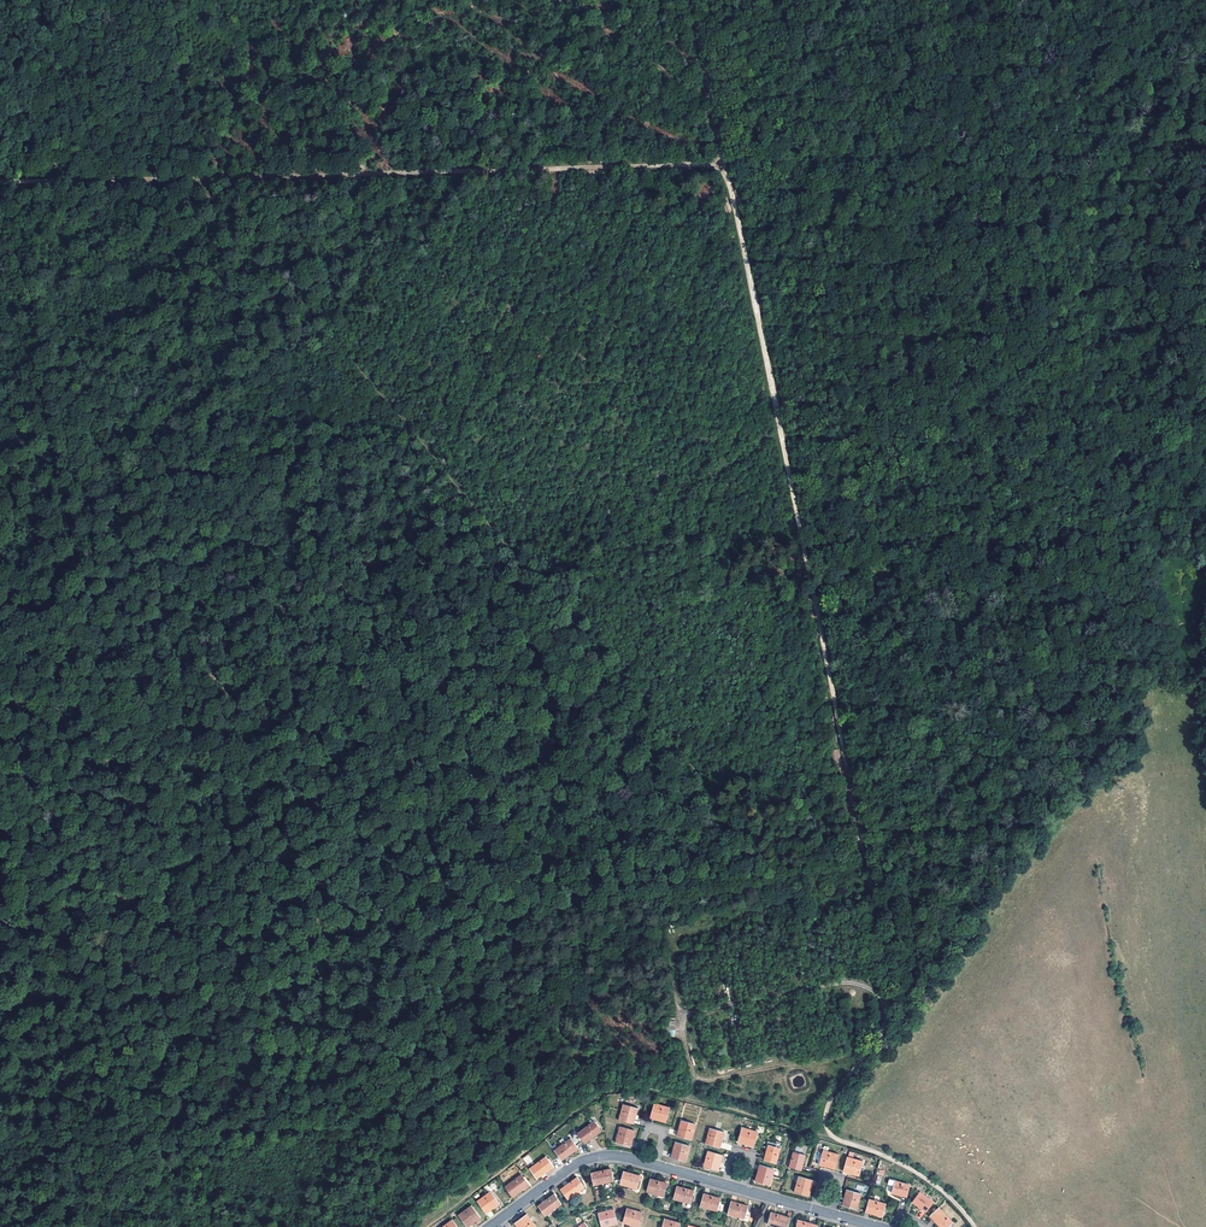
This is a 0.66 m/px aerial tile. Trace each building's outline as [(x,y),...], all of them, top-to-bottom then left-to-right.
[(802,1077),(794,1079),(795,1086),(804,1084),(802,1077)] [(654,1103),(650,1115),(660,1117),(659,1119),(659,1120),(665,1122),(669,1107),(654,1103)] [(623,1104),(618,1120),(630,1124),(632,1115),(634,1115),(635,1115),(637,1108),(623,1104)] [(681,1120),(679,1127),(680,1128),(681,1128),(679,1137),(691,1140),(695,1124),(681,1120)] [(594,1122),(577,1134),(584,1144),(601,1131),(594,1122)] [(619,1127),(615,1143),(627,1146),(629,1138),(631,1138),(634,1130),(619,1127)] [(741,1127),(738,1139),(746,1142),(746,1143),(746,1144),(753,1146),(757,1131),(741,1127)] [(709,1128),(705,1144),(716,1147),(719,1138),(722,1139),(724,1132),(709,1128)] [(570,1139),(553,1151),(561,1161),(578,1148),(573,1142),(570,1139)] [(675,1142),(672,1153),(673,1153),(674,1154),(673,1158),(685,1162),(689,1146),(675,1142)] [(768,1144),(763,1160),(775,1163),(780,1148),(768,1144)] [(822,1149),(818,1164),(824,1166),(825,1164),(825,1163),(834,1166),(838,1153),(827,1151),(822,1149)] [(708,1151),(703,1167),(715,1170),(717,1162),(719,1162),(722,1155),(708,1151)] [(793,1151),(788,1167),(800,1170),(805,1154),(793,1151)] [(523,1158),(527,1165),(533,1161),(528,1154),(523,1158)] [(846,1156),(842,1171),(848,1173),(858,1175),(862,1161),(846,1156)] [(546,1157),(529,1169),(536,1179),(553,1167),(546,1157)] [(757,1174),(755,1181),(769,1185),(773,1169),(762,1166),(759,1175),(757,1174)] [(611,1169),(590,1173),(593,1185),(613,1181),(611,1169)] [(623,1171),(619,1184),(637,1189),(640,1176),(623,1171)] [(521,1175),(504,1187),(512,1197),(529,1185),(527,1182),(524,1178),(521,1175)] [(798,1176),(793,1192),(808,1196),(810,1189),(807,1188),(809,1179),(798,1176)] [(577,1178),(560,1190),(567,1199),(584,1188),(577,1178)] [(649,1179),(646,1191),(663,1196),(667,1183),(649,1179)] [(893,1180),(890,1192),(906,1196),(910,1184),(893,1180)] [(676,1186),(672,1199),(690,1204),(693,1191),(676,1186)] [(846,1189),(844,1196),(845,1196),(847,1197),(844,1206),(855,1209),(860,1193),(846,1189)] [(476,1201),(483,1211),(487,1208),(488,1209),(489,1210),(499,1203),(490,1191),(476,1201)] [(919,1191),(912,1201),(925,1211),(932,1201),(919,1191)] [(554,1194),(537,1206),(545,1216),(561,1204),(554,1194)] [(703,1194),(699,1206),(716,1211),(719,1203),(720,1198),(703,1194)] [(868,1199),(864,1211),(882,1216),(885,1203),(868,1199)] [(730,1201),(727,1214),(738,1217),(744,1218),(747,1206),(730,1201)] [(458,1215),(465,1225),(472,1219),(473,1220),(474,1222),(480,1217),(471,1205),(458,1215)] [(749,1206),(747,1206),(744,1218),(738,1217),(738,1219),(747,1222),(750,1212),(747,1211),(749,1206)] [(929,1215),(940,1226),(947,1226),(952,1222),(938,1207),(929,1215)] [(626,1208),(623,1220),(631,1223),(631,1224),(631,1225),(638,1226),(642,1213),(626,1208)] [(597,1213),(600,1225),(609,1223),(609,1224),(610,1225),(617,1224),(614,1209),(597,1213)] [(767,1224),(776,1226),(787,1226),(790,1218),(770,1213),(767,1224)] [(517,1221),(521,1226),(536,1226),(527,1214),(517,1221)] [(661,1226),(679,1226),(680,1223),(664,1218),(661,1226)]
